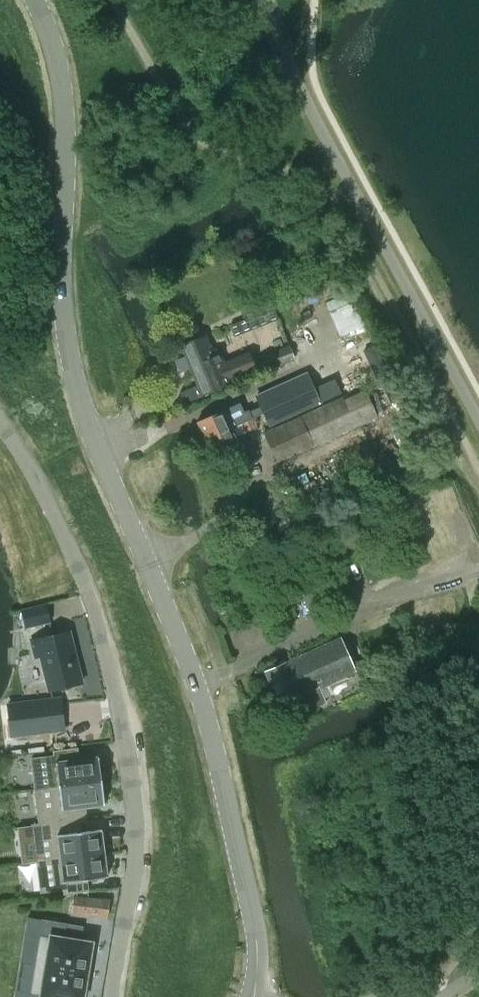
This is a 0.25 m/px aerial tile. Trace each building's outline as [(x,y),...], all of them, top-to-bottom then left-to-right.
[(269,297),(250,305),(259,326),(277,319),(269,297)] [(340,332),(364,324),(355,300),(332,309),(340,332)] [(223,364),(220,355),(214,357),(206,335),(182,345),(195,379),(198,379),(200,384),(179,392),(183,403),(232,384),(230,379),(256,369),(250,354),(223,364)] [(288,346),(262,357),(268,370),(293,359),(288,346)] [(306,374),(257,396),(260,404),(265,413),(271,426),(342,394),(335,380),(334,379),(313,388),(306,374)] [(377,419),(407,405),(394,376),(343,400),(342,396),(263,433),(277,462),(314,446),(313,446),(376,417),(377,419)] [(224,408),(196,421),(204,440),(252,418),(248,410),(244,412),(239,401),(224,408)] [(252,418),(204,440),(213,459),(241,446),(237,436),(245,432),(245,431),(257,426),(255,423),(253,418),(252,418)] [(49,621),(45,604),(45,603),(21,609),(25,627),(49,621)] [(81,681),(69,631),(30,641),(34,656),(39,655),(48,690),(81,681)] [(355,671),(340,637),(286,662),(285,661),(263,671),(279,706),(288,702),(294,717),(325,702),(323,698),(329,695),(324,685),(355,671)] [(55,694),(12,699),(16,730),(62,725),(55,694)] [(53,755),(30,758),(34,789),(100,780),(97,756),(77,759),(75,747),(52,750),(53,755)] [(100,780),(34,789),(38,824),(77,820),(85,819),(84,819),(83,807),(103,804),(100,780)] [(38,824),(31,825),(36,861),(102,853),(99,830),(100,830),(100,829),(79,831),(77,820),(38,824)] [(102,853),(36,861),(39,893),(63,890),(63,894),(86,891),(85,879),(106,876),(106,875),(105,875),(102,853)] [(72,898),(70,913),(88,915),(107,917),(109,900),(72,896),(72,898)] [(42,919),(34,965),(86,973),(87,966),(91,967),(93,950),(89,950),(90,943),(81,942),(63,939),(65,923),(42,919)] [(29,996),(82,996),(86,996),(88,980),(84,979),(86,973),(34,965),(29,996)]
